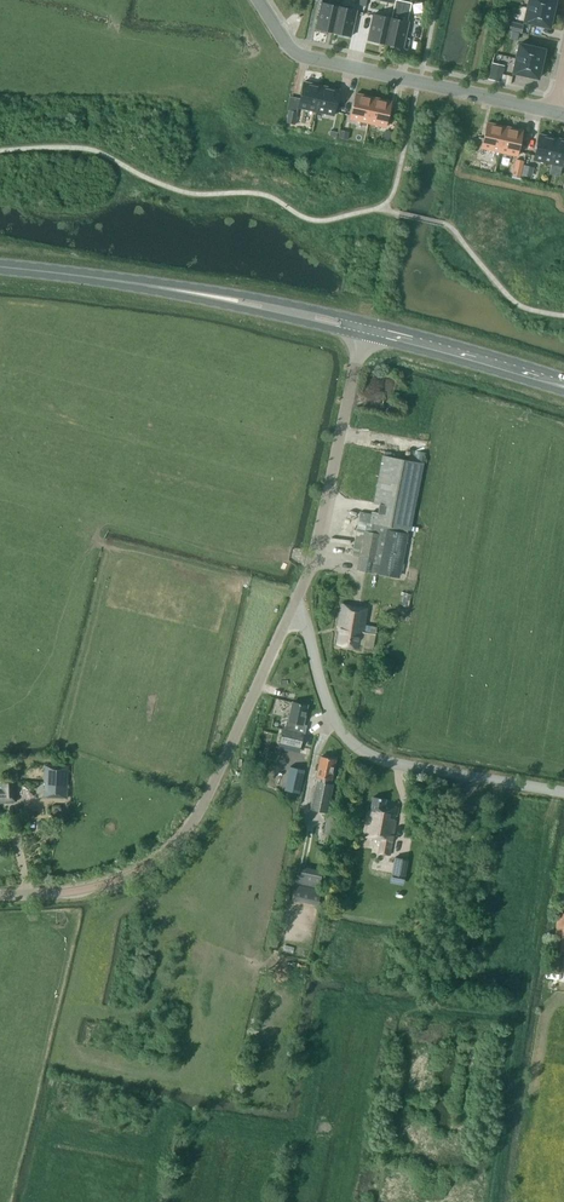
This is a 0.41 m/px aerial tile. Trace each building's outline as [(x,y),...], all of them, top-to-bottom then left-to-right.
[(386,43),(403,47),(409,21),(408,21),(412,2),(402,0),(395,0),(391,17),(386,43)] [(527,7),(553,13),(556,0),(529,0),(527,7)] [(374,13),(368,39),(386,43),(391,17),(394,3),(388,1),(384,16),(374,13)] [(316,28),(334,32),(339,6),(322,2),(316,28)] [(351,36),(357,10),(339,6),(334,32),(351,36)] [(527,7),(524,22),(549,27),(553,13),(527,7)] [(523,24),(511,21),(509,30),(521,33),(523,24)] [(511,31),(510,38),(517,40),(519,33),(511,31)] [(519,43),(516,58),(541,63),(545,49),(519,43)] [(538,78),(541,63),(516,58),(513,72),(538,78)] [(503,74),(504,68),(492,65),(489,79),(511,84),(513,76),(503,74)] [(298,107),(316,111),(322,85),(304,81),(298,107)] [(334,115),(340,89),(322,85),(316,111),(334,115)] [(350,118),(368,122),(374,96),(356,92),(350,118)] [(374,96),(368,122),(386,126),(391,100),(374,96)] [(295,124),(298,111),(289,110),(286,122),(295,124)] [(482,148),(499,152),(505,126),(487,122),(482,148)] [(517,156),(523,130),(505,126),(499,152),(517,156)] [(340,128),(338,137),(347,138),(349,130),(340,128)] [(534,159),(551,163),(557,137),(539,133),(534,159)] [(557,137),(551,163),(563,166),(563,139),(557,137)] [(516,159),(514,167),(522,169),(524,160),(516,159)] [(481,160),(479,170),(489,172),(491,162),(481,160)] [(524,164),(522,174),(532,176),(534,167),(524,164)] [(370,522),(373,522),(371,531),(364,530),(359,556),(376,560),(374,572),(400,577),(408,533),(407,533),(408,529),(411,529),(411,526),(424,463),(383,455),(374,503),(380,504),(378,512),(372,511),(370,522)] [(340,627),(337,644),(358,647),(358,644),(373,646),(376,633),(364,631),(368,608),(342,603),(338,626),(340,627)] [(285,728),(282,728),(279,742),(301,747),(304,733),(301,732),(303,724),(307,705),(293,702),(288,720),(286,720),(285,728)] [(317,776),(316,780),(310,808),(327,811),(333,784),(330,783),(331,779),(335,759),(321,756),(317,776)] [(43,797),(67,798),(68,778),(68,773),(69,765),(45,764),(44,782),(45,782),(45,788),(44,788),(43,797)] [(284,789),(299,793),(305,770),(290,766),(284,789)] [(16,800),(15,781),(1,782),(1,786),(0,786),(0,801),(16,800)] [(385,799),(374,797),(371,810),(368,810),(363,836),(381,839),(378,852),(389,855),(399,807),(385,804),(385,799)] [(334,813),(327,811),(323,832),(331,834),(334,813)] [(404,881),(408,859),(394,856),(390,878),(404,881)] [(323,870),(299,865),(295,882),(319,887),(323,870)] [(295,883),(292,896),(318,902),(321,889),(295,883)] [(560,972),(563,950),(563,926),(557,925),(550,970),(560,972)]
